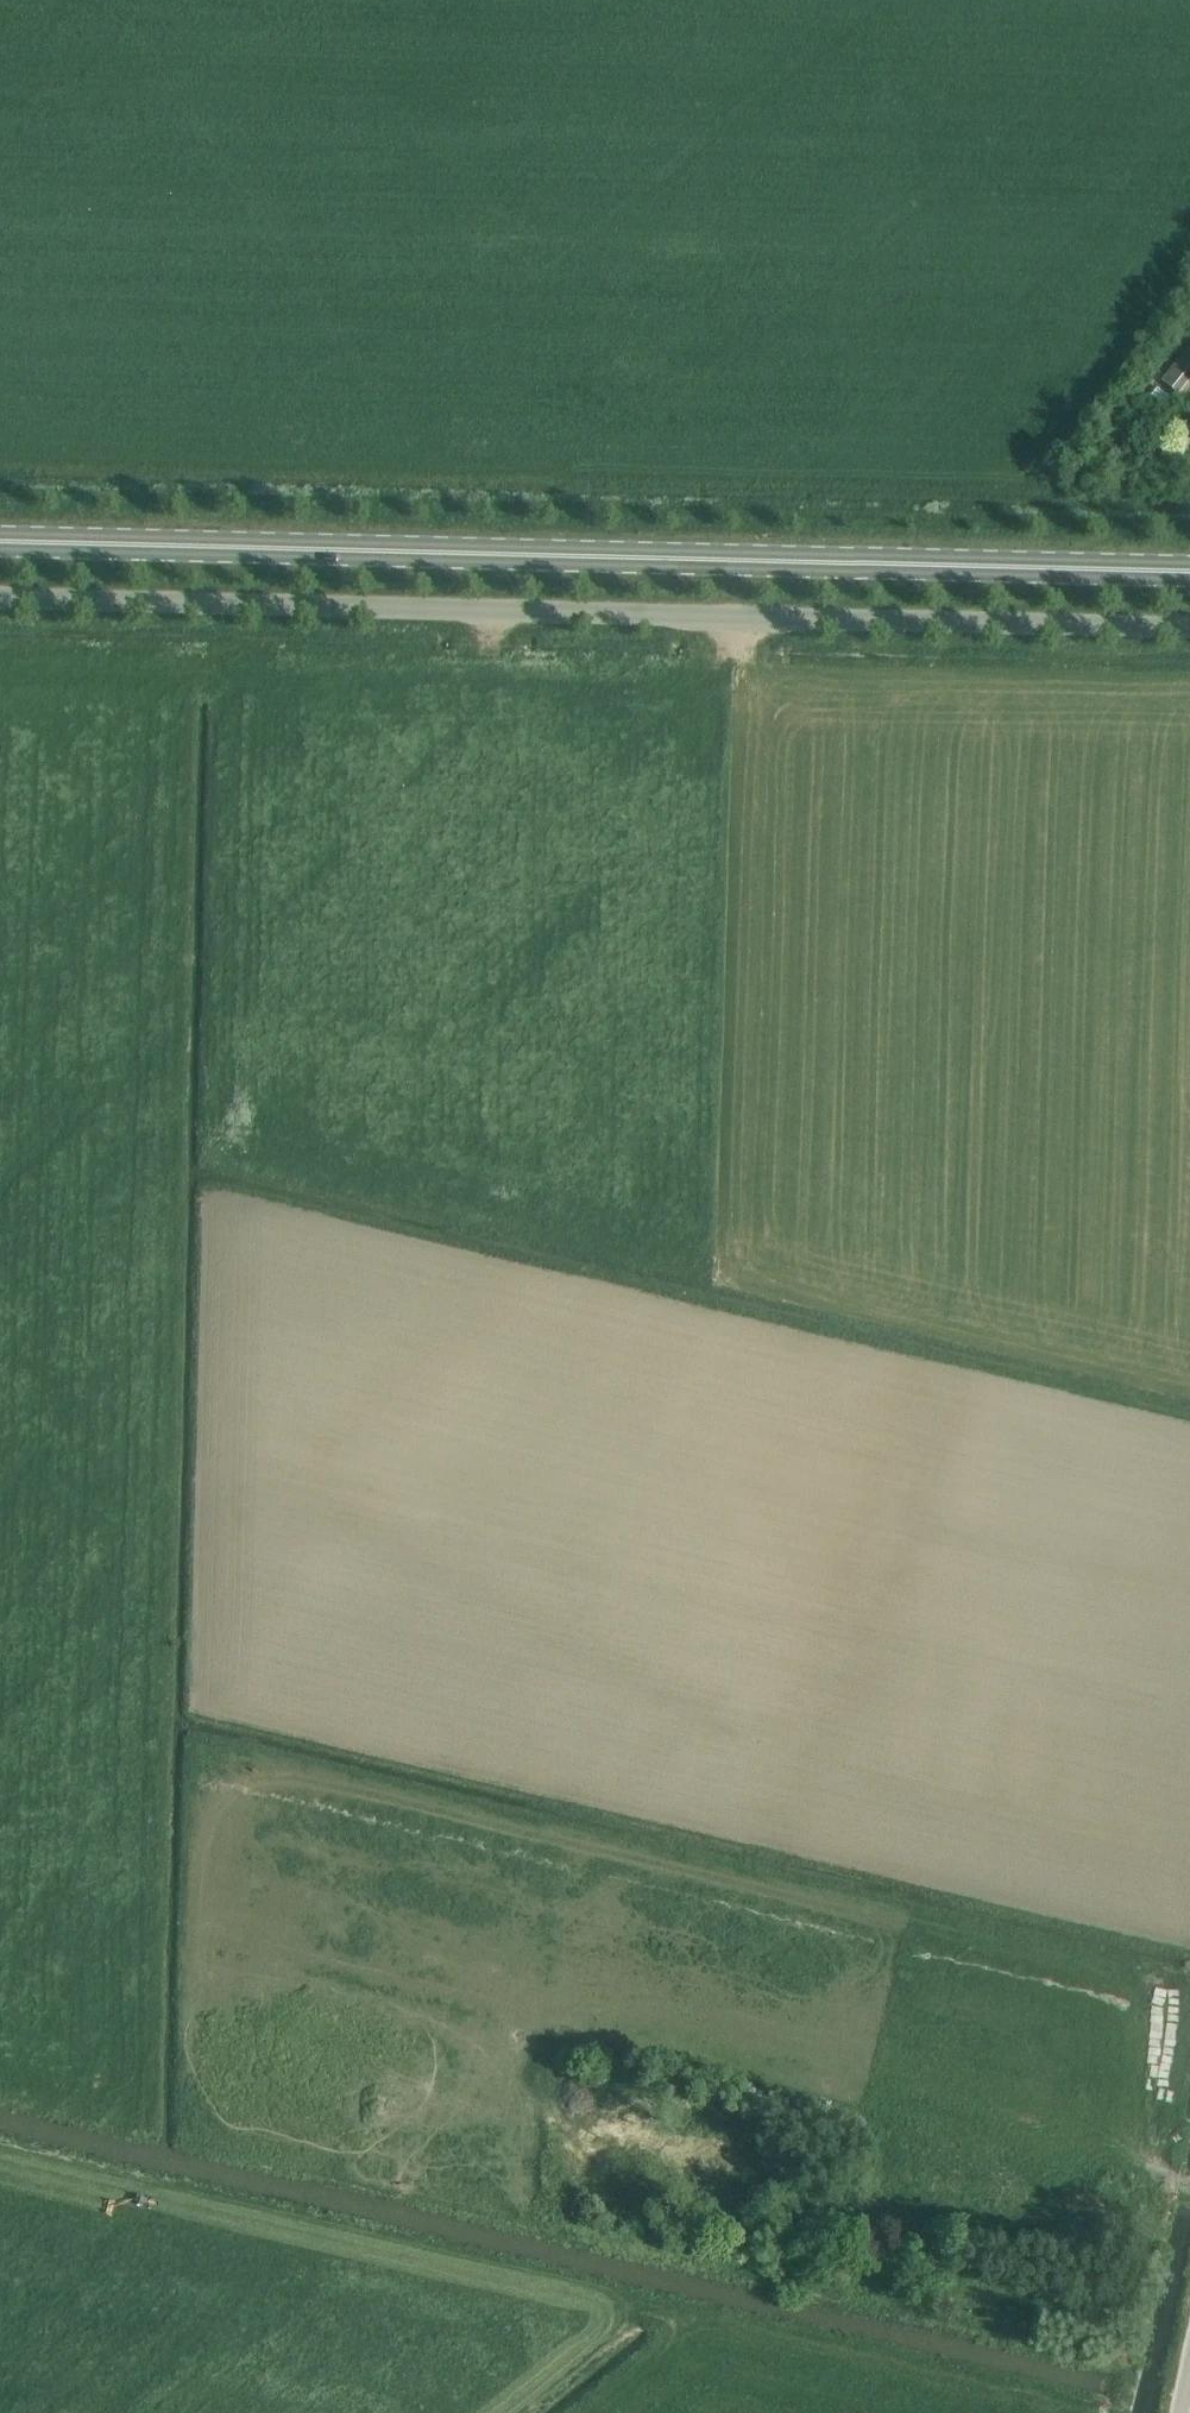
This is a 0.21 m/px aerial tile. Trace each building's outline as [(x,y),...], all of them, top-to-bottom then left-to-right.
[(1189,386),(1189,349),(1187,347),(1163,381),(1183,395),(1189,386)]
